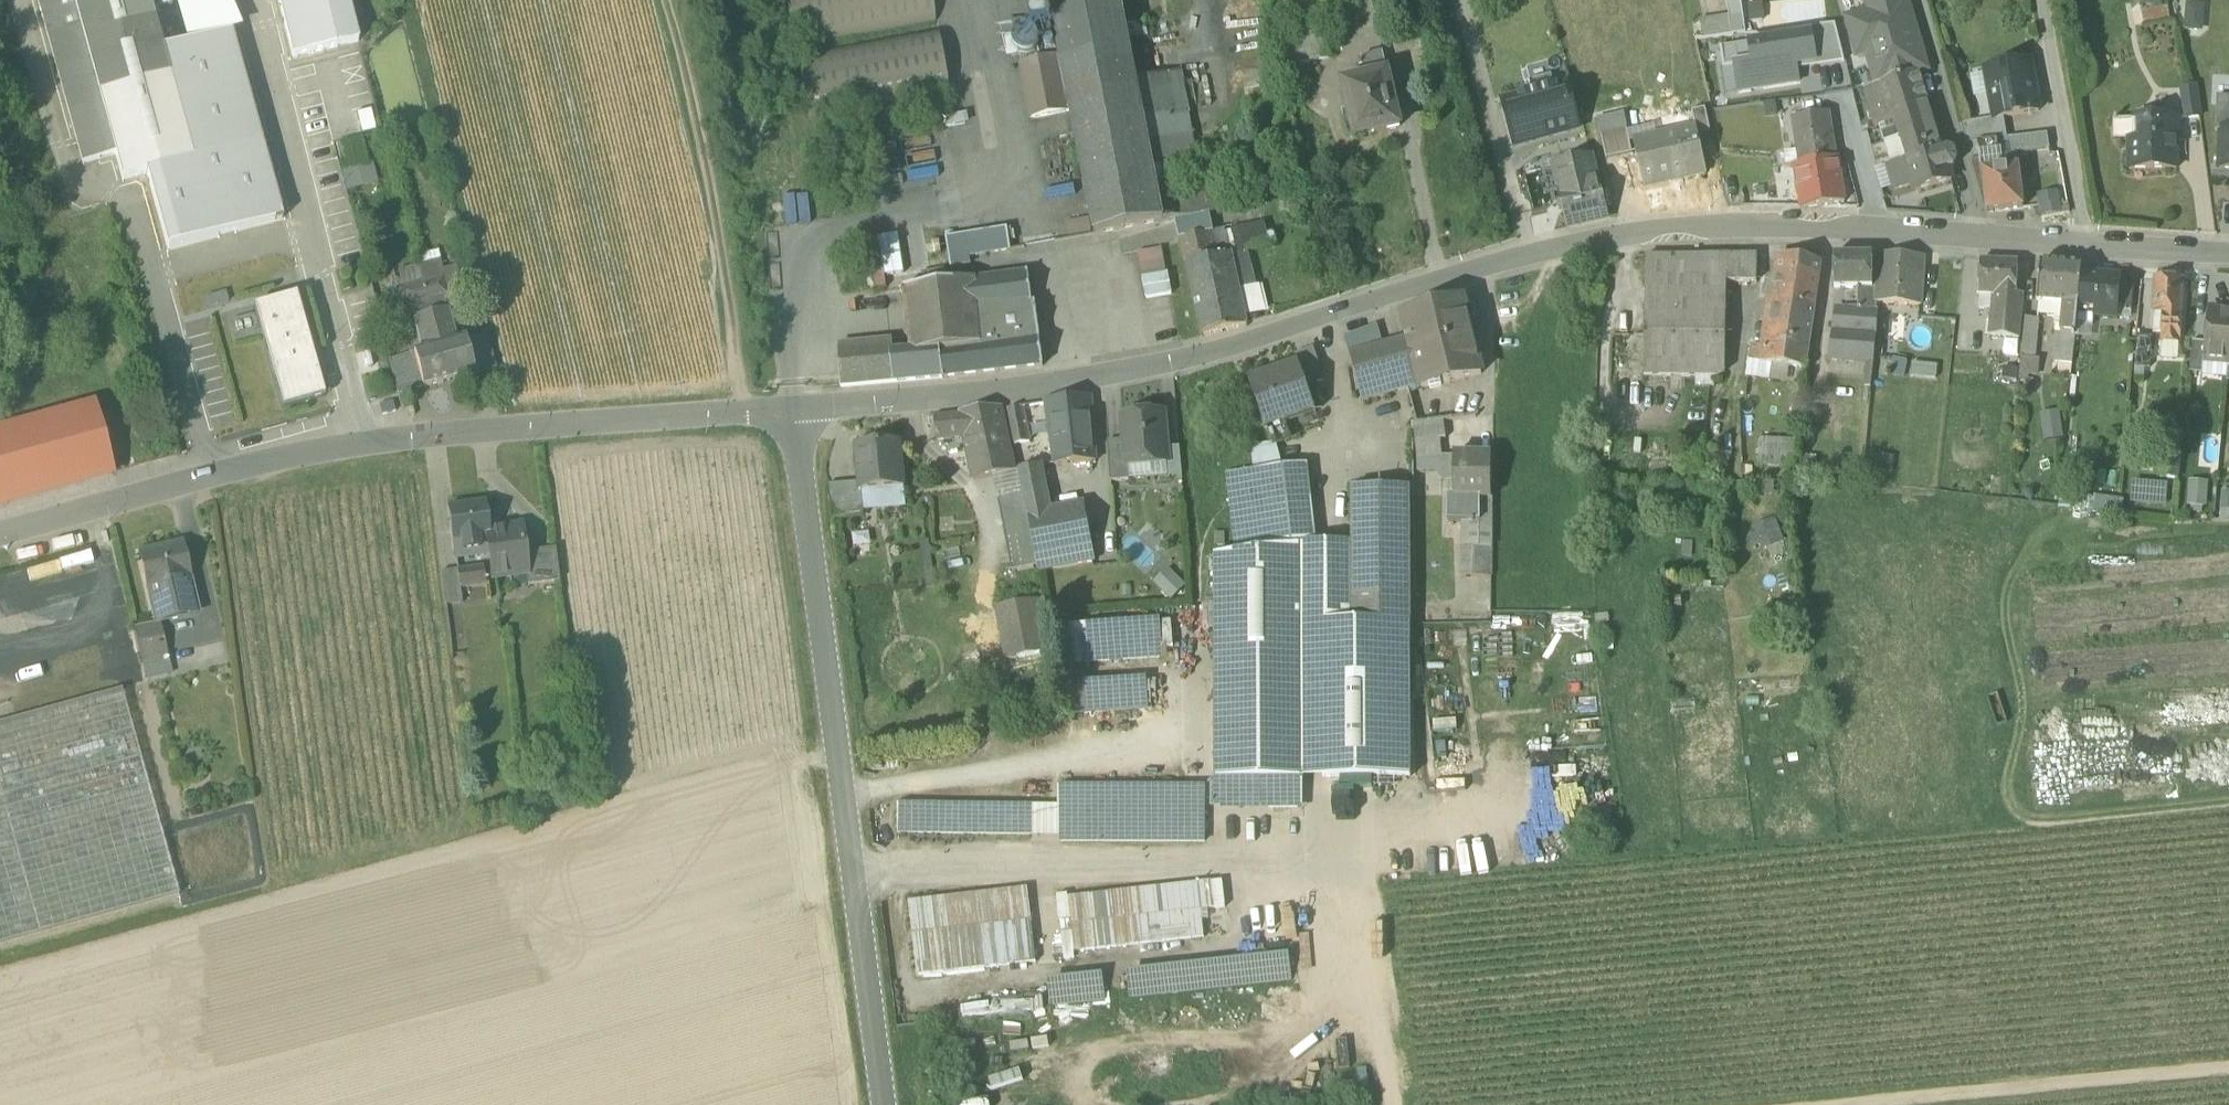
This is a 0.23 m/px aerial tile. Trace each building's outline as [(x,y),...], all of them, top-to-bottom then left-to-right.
[(74,0),(38,0),(84,163),(116,154),(74,0)] [(116,154),(123,180),(147,174),(193,161),(164,50),(150,0),(74,0),(116,154)] [(186,44),(232,32),(241,29),(227,0),(174,0),(186,44)] [(293,59),(358,43),(347,0),(278,0),(293,59)] [(796,49),(935,23),(931,0),(787,0),(796,49)] [(1060,56),(1071,112),(1095,236),(1208,214),(1198,163),(1180,71),(1137,80),(1121,0),(1049,0),(1060,56)] [(1870,13),(1902,4),(1901,0),(1867,0),(1870,13)] [(1874,76),(1877,85),(1917,73),(1927,71),(1915,32),(1911,30),(1908,19),(1910,15),(1907,2),(1902,4),(1870,13),(1864,24),(1865,27),(1851,31),(1858,56),(1873,51),(1878,69),(1874,76)] [(1763,4),(1748,5),(1750,23),(1764,22),(1763,4)] [(2205,5),(2186,4),(2184,30),(2203,31),(2205,5)] [(2141,12),(2144,25),(2170,18),(2167,5),(2141,12)] [(1864,24),(1870,13),(1847,20),(1851,31),(1865,27),(1864,24)] [(1742,15),(1729,17),(1732,34),(1745,32),(1742,15)] [(1700,21),(1703,38),(1732,34),(1729,17),(1700,21)] [(1835,25),(1808,27),(1809,34),(1811,34),(1816,62),(1841,58),(1842,62),(1844,62),(1835,25)] [(1324,28),(1290,36),(1297,66),(1331,58),(1324,28)] [(949,97),(937,31),(797,57),(810,123),(949,97)] [(284,219),(232,32),(186,44),(164,50),(193,161),(147,174),(169,251),(284,219)] [(1721,70),(1725,94),(1798,83),(1796,70),(1795,65),(1816,62),(1811,34),(1809,34),(1720,48),(1723,69),(1721,70)] [(1031,120),(1071,112),(1060,56),(1020,64),(1031,120)] [(1795,65),(1796,70),(1842,62),(1841,58),(1816,62),(1795,65)] [(1997,116),(1998,118),(2004,116),(2041,108),(2032,64),(1994,72),(1997,88),(1991,89),(1993,96),(1997,116)] [(1356,134),(1356,136),(1400,126),(1398,116),(1404,114),(1398,89),(1392,90),(1388,73),(1379,75),(1378,70),(1349,76),(1350,82),(1344,83),(1350,111),(1343,113),(1348,136),(1356,134)] [(1988,73),(1991,89),(1997,88),(1994,72),(1988,73)] [(1901,137),(1908,160),(1908,162),(1941,151),(1926,105),(1927,105),(1917,73),(1877,85),(1864,88),(1875,128),(1880,126),(1896,122),(1901,137)] [(1991,89),(1988,73),(1969,78),(1974,101),(1993,96),(1991,89)] [(1529,82),(1532,94),(1555,87),(1551,76),(1529,82)] [(2179,88),(2186,120),(2200,118),(2194,85),(2179,88)] [(1532,94),(1502,101),(1515,145),(1578,128),(1568,89),(1556,92),(1555,87),(1532,94)] [(1790,100),(1793,119),(1822,114),(1827,114),(1824,94),(1820,95),(1790,100)] [(2221,131),(2221,130),(2228,130),(2228,101),(2217,100),(2215,131),(2221,131)] [(1698,130),(1700,140),(1711,137),(1706,112),(1692,115),(1695,130),(1698,130)] [(1793,119),(1798,151),(1800,165),(1835,160),(1827,114),(1822,114),(1793,119)] [(1600,120),(1603,136),(1628,131),(1625,115),(1600,120)] [(1980,143),(1999,141),(2009,140),(2004,116),(1998,118),(1997,116),(1961,125),(1966,145),(1980,143)] [(2128,139),(2128,168),(2176,167),(2175,146),(2177,146),(2177,117),(2136,118),(2137,139),(2128,139)] [(2113,140),(2128,139),(2137,139),(2136,118),(2113,118),(2113,140)] [(1880,126),(1885,141),(1901,137),(1896,122),(1880,126)] [(1655,125),(1628,131),(1630,144),(1636,143),(1658,138),(1655,125)] [(1636,143),(1645,189),(1707,176),(1700,140),(1698,130),(1695,130),(1658,138),(1636,143)] [(2221,130),(2221,131),(2219,170),(2228,170),(2228,130),(2221,130)] [(1630,144),(1628,131),(1603,136),(1608,161),(1633,156),(1630,144)] [(2048,135),(2009,140),(1999,141),(2001,156),(2014,155),(2050,151),(2048,135)] [(1885,141),(1892,165),(1908,160),(1901,137),(1885,141)] [(336,145),(342,171),(368,164),(361,139),(336,145)] [(1984,175),(2003,172),(2001,156),(1999,141),(1980,143),(1984,175)] [(1794,166),(1800,165),(1798,151),(1784,153),(1786,167),(1794,166)] [(1943,151),(1941,151),(1908,162),(1908,160),(1892,165),(1888,166),(1894,188),(1895,190),(1913,185),(1914,191),(1952,180),(1949,169),(1953,168),(1956,163),(1953,155),(1949,152),(1944,154),(1943,151)] [(2014,155),(2001,156),(2003,172),(2016,171),(2014,155)] [(1555,167),(1571,226),(1606,217),(1591,158),(1555,167)] [(1198,163),(1208,214),(1227,209),(1218,159),(1198,163)] [(1837,159),(1835,160),(1800,165),(1794,166),(1801,209),(1845,203),(1837,159)] [(368,164),(342,171),(348,192),(378,185),(373,163),(368,164)] [(1881,192),(1894,188),(1888,166),(1874,170),(1881,192)] [(2017,170),(2016,171),(2003,172),(1984,175),(1989,214),(2023,209),(2017,170)] [(2061,214),(2058,191),(2037,194),(2041,217),(2061,214)] [(1176,220),(1181,239),(1211,233),(1208,214),(1176,220)] [(1066,224),(1068,237),(1092,232),(1089,220),(1066,224)] [(1231,229),(1236,253),(1249,250),(1271,245),(1265,221),(1231,229)] [(1226,229),(1211,233),(1217,257),(1232,254),(1226,229)] [(948,241),(952,262),(1010,252),(1007,231),(948,241)] [(1181,239),(1202,337),(1248,326),(1246,317),(1240,290),(1232,254),(1217,257),(1211,233),(1181,239)] [(1161,249),(1138,253),(1142,278),(1166,274),(1161,249)] [(1236,253),(1232,254),(1240,290),(1257,286),(1249,250),(1236,253)] [(419,265),(441,260),(438,251),(417,257),(419,265)] [(1858,288),(1872,288),(1872,255),(1834,256),(1834,288),(1858,288)] [(1875,302),(1917,305),(1918,291),(1921,291),(1923,258),(1878,255),(1875,302)] [(1647,377),(1721,379),(1727,374),(1727,286),(1758,286),(1758,257),(1645,258),(1647,377)] [(1776,303),(1814,308),(1820,264),(1782,259),(1776,303)] [(419,265),(424,283),(445,278),(441,260),(419,265)] [(1989,309),(2021,311),(2023,298),(2013,298),(2015,265),(1978,263),(1976,298),(1990,298),(1989,309)] [(400,289),(424,283),(419,265),(383,275),(388,292),(400,288),(400,289)] [(2077,323),(2078,308),(2081,277),(2082,269),(2040,265),(2036,303),(2039,303),(2061,305),(2059,324),(2058,335),(2075,337),(2076,335),(2077,323)] [(454,276),(458,295),(472,291),(466,266),(452,270),(454,276)] [(841,384),(841,388),(943,379),(1043,367),(1035,303),(1032,304),(1028,273),(904,290),(911,352),(892,356),(891,344),(839,348),(842,384),(841,384)] [(1166,274),(1142,278),(1146,299),(1172,295),(1168,273),(1166,274)] [(424,283),(400,289),(405,309),(410,307),(445,298),(458,295),(454,276),(445,278),(424,283)] [(2097,279),(2081,277),(2078,308),(2094,309),(2093,315),(2118,317),(2118,312),(2121,287),(2121,278),(2097,276),(2097,279)] [(2154,281),(2153,314),(2162,315),(2178,315),(2180,282),(2154,281)] [(1257,286),(1240,290),(1246,317),(1269,312),(1263,284),(1257,286)] [(2118,312),(2131,313),(2133,289),(2121,287),(2118,312)] [(392,312),(405,309),(400,289),(400,288),(388,292),(392,312)] [(1830,359),(1867,363),(1873,364),(1878,311),(1874,311),(1873,311),(1872,288),(1858,288),(1858,310),(1837,308),(1830,359)] [(229,303),(226,292),(206,298),(210,309),(229,303)] [(283,409),(325,397),(296,295),(254,307),(283,409)] [(410,307),(413,319),(447,310),(445,298),(410,307)] [(1420,384),(1421,389),(1429,387),(1430,388),(1441,386),(1442,384),(1481,374),(1463,301),(1424,311),(1422,309),(1411,312),(1411,314),(1403,316),(1409,338),(1416,367),(1420,382),(1420,384)] [(1789,368),(1805,370),(1814,308),(1776,303),(1769,350),(1767,365),(1773,366),(1789,368)] [(2061,305),(2039,303),(2038,315),(2055,316),(2054,324),(2059,324),(2061,305)] [(2093,324),(2093,315),(2094,309),(2078,308),(2077,323),(2090,324),(2093,324)] [(2004,348),(2010,348),(2010,341),(2018,342),(2021,311),(1989,309),(1988,340),(2005,341),(2004,348)] [(414,355),(423,390),(434,387),(475,376),(465,341),(456,343),(447,310),(413,319),(422,352),(414,355)] [(2228,363),(2228,352),(2228,312),(2208,310),(2205,342),(2204,361),(2228,363)] [(2153,330),(2162,330),(2162,315),(2153,314),(2153,330)] [(2178,315),(2162,315),(2162,330),(2161,344),(2177,344),(2178,315)] [(2019,376),(2038,377),(2040,363),(2034,363),(2038,318),(2025,317),(2021,361),(2019,376)] [(255,333),(252,319),(232,324),(236,338),(255,333)] [(2089,336),(2090,324),(2077,323),(2076,335),(2089,336)] [(1344,337),(1349,355),(1383,345),(1377,325),(1344,337)] [(2054,364),(2073,365),(2075,337),(2058,335),(2057,348),(2055,348),(2054,364)] [(2134,366),(2150,367),(2153,337),(2137,335),(2134,366)] [(465,341),(475,376),(493,371),(484,336),(465,341)] [(1349,355),(1362,400),(1396,391),(1391,374),(1416,367),(1409,338),(1383,345),(1349,355)] [(2189,372),(2202,373),(2204,361),(2205,342),(2192,341),(2189,372)] [(2176,360),(2177,344),(2161,344),(2161,359),(2176,360)] [(1297,364),(1306,384),(1324,376),(1312,346),(1293,354),(1297,364)] [(1751,362),(1767,365),(1769,350),(1753,348),(1751,362)] [(389,362),(399,396),(423,390),(414,355),(389,362)] [(1891,373),(1905,376),(1907,362),(1894,359),(1891,373)] [(2204,361),(2202,373),(2202,376),(2226,378),(2228,363),(2204,361)] [(1749,376),(1771,379),(1773,366),(1767,365),(1751,362),(1749,376)] [(1870,388),(1873,364),(1867,363),(1864,387),(1870,388)] [(1937,365),(1913,363),(1911,376),(1936,379),(1937,365)] [(1249,384),(1267,426),(1315,407),(1306,384),(1297,364),(1249,384)] [(1773,366),(1771,379),(1787,381),(1789,368),(1773,366)] [(1407,386),(1420,382),(1416,367),(1391,374),(1396,391),(1407,388),(1407,386)] [(1045,402),(1052,464),(1095,461),(1092,398),(1045,402)] [(95,406),(5,430),(23,498),(114,473),(95,406)] [(1008,412),(1014,446),(1029,443),(1023,409),(1008,412)] [(964,438),(974,480),(993,476),(1015,471),(1002,411),(960,414),(960,415),(934,417),(937,441),(964,438)] [(2064,438),(2060,411),(2040,413),(2043,440),(2064,438)] [(1125,440),(1127,461),(1167,458),(1167,448),(1163,413),(1123,417),(1125,440)] [(1414,424),(1416,443),(1440,440),(1447,439),(1445,421),(1414,424)] [(23,498),(5,430),(0,432),(0,479),(6,503),(23,498)] [(1108,442),(1111,482),(1130,480),(1129,466),(1127,467),(1127,461),(1125,440),(1108,442)] [(1442,456),(1440,440),(1416,443),(1418,459),(1442,456)] [(859,483),(860,492),(862,492),(905,488),(901,442),(856,445),(859,483)] [(1757,466),(1793,468),(1794,444),(1758,442),(1757,466)] [(1253,447),(1255,470),(1261,470),(1280,468),(1273,444),(1253,447)] [(1180,447),(1167,448),(1167,458),(1168,463),(1169,477),(1182,475),(1180,447)] [(1894,457),(1879,456),(1878,472),(1892,473),(1894,457)] [(1168,463),(1167,458),(1127,461),(1127,467),(1129,466),(1168,463)] [(1454,458),(1454,497),(1455,500),(1480,500),(1491,500),(1491,458),(1454,458)] [(2162,475),(2178,477),(2180,464),(2164,462),(2162,475)] [(1169,477),(1168,463),(1129,466),(1130,480),(1169,477)] [(1305,465),(1280,468),(1261,470),(1255,470),(1228,474),(1237,552),(1215,554),(1215,669),(1299,669),(1301,777),(1411,777),(1410,622),(1353,622),(1352,543),(1314,543),(1305,465)] [(1020,470),(1023,488),(1042,484),(1038,466),(1019,470),(1020,470)] [(993,476),(998,500),(1024,495),(1023,488),(1020,470),(1015,471),(993,476)] [(2208,481),(2188,480),(2187,505),(2207,506),(2208,481)] [(1756,481),(1756,494),(1774,494),(1774,482),(1756,481)] [(2167,484),(2132,482),(2130,503),(2166,505),(2167,484)] [(828,486),(832,519),(864,516),(864,511),(862,492),(860,492),(859,483),(828,486)] [(1048,513),(1042,484),(1023,488),(1024,495),(1036,557),(1092,546),(1085,505),(1048,513)] [(906,507),(905,488),(862,492),(864,511),(906,507)] [(1352,488),(1352,543),(1353,622),(1410,622),(1409,488),(1352,488)] [(2221,491),(2220,520),(2228,520),(2228,491),(2221,491)] [(1024,495),(998,500),(1011,570),(1037,565),(1036,557),(1024,495)] [(2122,499),(2094,496),(2092,511),(2121,514),(2122,499)] [(1462,522),(1480,522),(1480,500),(1455,500),(1454,497),(1449,497),(1449,522),(1462,522)] [(1491,500),(1480,500),(1480,522),(1480,528),(1491,528),(1491,500)] [(455,558),(489,554),(487,532),(484,504),(448,509),(455,558)] [(1775,517),(1753,526),(1756,534),(1748,537),(1752,548),(1762,544),(1764,549),(1785,541),(1775,517)] [(1462,522),(1462,546),(1491,547),(1491,528),(1480,528),(1480,522),(1462,522)] [(521,527),(487,532),(489,554),(493,578),(513,575),(512,570),(526,568),(524,553),(521,527)] [(919,539),(925,587),(935,586),(929,538),(919,539)] [(141,554),(156,618),(197,609),(182,544),(141,554)] [(1036,557),(1037,565),(1038,572),(1095,560),(1092,546),(1036,557)] [(1490,575),(1491,547),(1462,546),(1462,558),(1477,558),(1477,575),(1490,575)] [(525,574),(527,586),(559,582),(555,549),(524,553),(526,568),(527,573),(525,574)] [(457,571),(460,589),(486,586),(484,567),(457,571)] [(1186,585),(1168,567),(1153,582),(1171,600),(1186,585)] [(441,573),(445,606),(462,603),(460,589),(457,571),(441,573)] [(997,606),(1008,661),(1047,653),(1036,599),(997,606)] [(136,628),(140,647),(165,641),(161,622),(136,628)] [(1157,623),(1082,628),(1084,654),(1085,663),(1160,658),(1159,649),(1157,625),(1157,623)] [(1157,625),(1159,649),(1173,648),(1171,624),(1157,625)] [(1082,628),(1072,629),(1074,655),(1084,654),(1082,628)] [(169,657),(165,641),(140,647),(144,663),(169,657)] [(1074,664),(1085,663),(1084,654),(1074,655),(1074,664)] [(169,657),(144,663),(148,680),(173,674),(169,657)] [(1299,669),(1215,669),(1216,777),(1301,777),(1299,669)] [(1076,687),(1078,713),(1146,709),(1145,682),(1076,687)] [(179,894),(122,689),(0,723),(0,944),(179,894)] [(1270,781),(1212,782),(1212,804),(1270,803),(1270,781)] [(1270,781),(1270,803),(1270,808),(1302,808),(1302,781),(1270,781)] [(1032,808),(1032,834),(1061,834),(1061,814),(1072,814),(1072,788),(1058,788),(1058,807),(1032,808)] [(1072,814),(1204,815),(1204,788),(1072,788),(1072,814)] [(899,806),(899,833),(1032,834),(1032,808),(899,806)] [(1061,841),(1204,842),(1204,815),(1072,814),(1061,814),(1061,834),(1061,841)] [(1210,882),(1066,897),(1072,951),(1202,937),(1200,912),(1212,911),(1210,882)] [(1029,888),(909,900),(917,975),(1037,963),(1029,888)] [(1292,981),(1289,958),(1129,975),(1130,999),(1292,981)] [(1049,984),(1051,1007),(1106,1001),(1102,978),(1049,984)]
